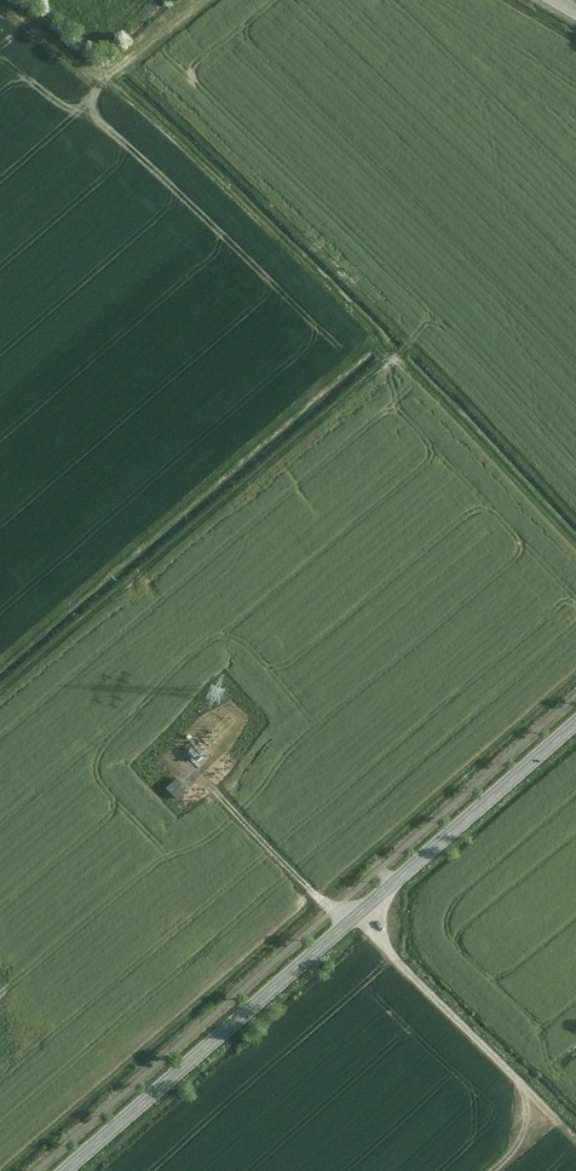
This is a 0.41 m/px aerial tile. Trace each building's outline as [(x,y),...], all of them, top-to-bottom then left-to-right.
[(193,738),(184,749),(199,762),(209,751),(193,738)] [(168,788),(178,800),(189,789),(179,778),(168,788)]
